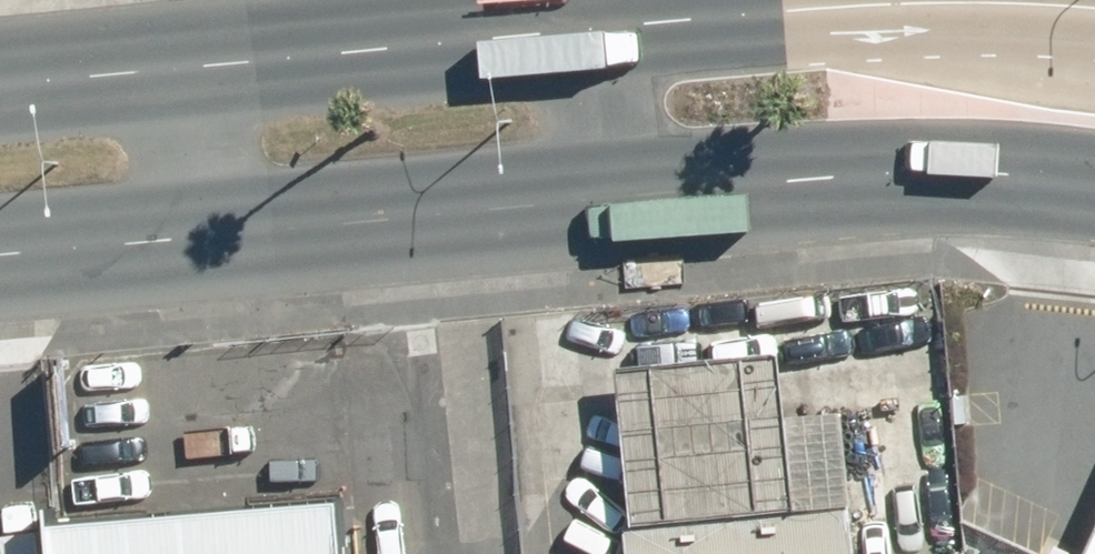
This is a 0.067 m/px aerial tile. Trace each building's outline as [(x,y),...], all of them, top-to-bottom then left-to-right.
[(856,486),(797,492),(781,332),(637,346),(653,505),(627,508),(631,553),(863,553),(856,486)] [(372,480),(88,496),(91,553),(376,553),(372,480)] [(4,499),(0,499),(0,553),(9,553),(4,499)]
